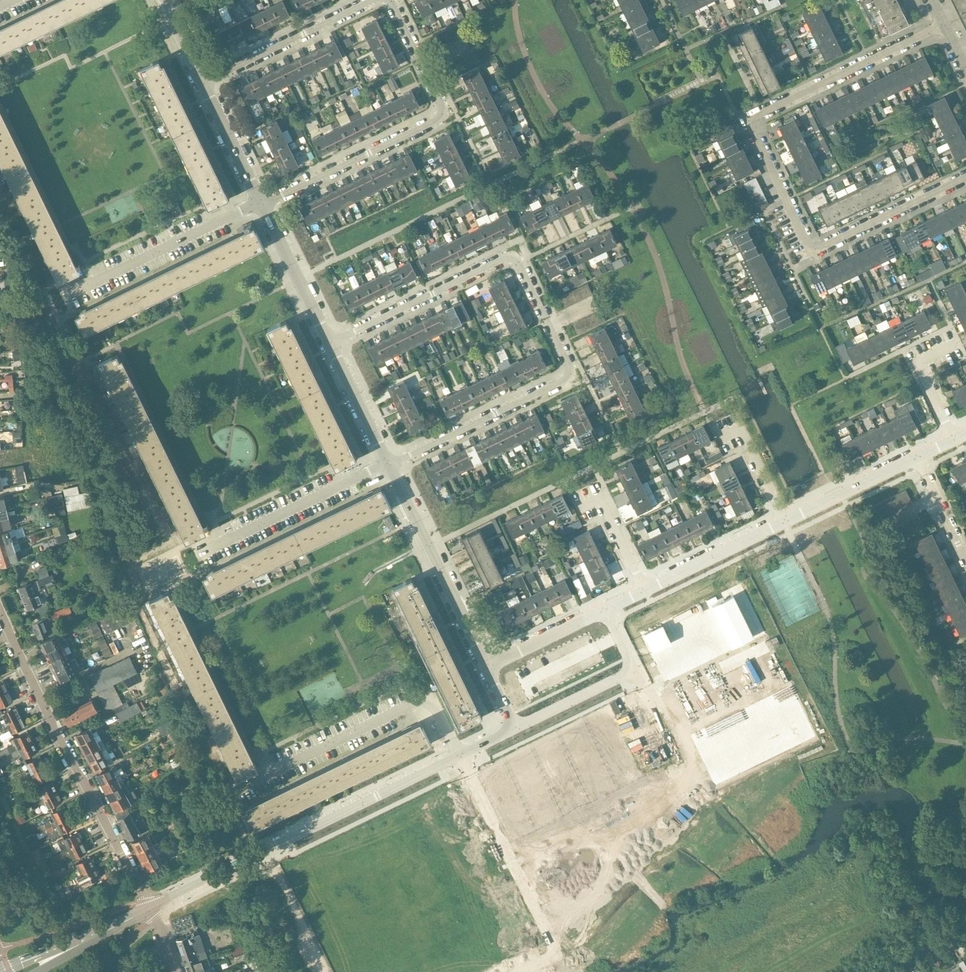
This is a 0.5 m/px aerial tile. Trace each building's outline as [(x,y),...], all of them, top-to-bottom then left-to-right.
[(41,10),(0,30),(0,53),(108,0),(62,0),(41,10)] [(299,11),(316,3),(314,0),(294,0),(299,11)] [(434,11),(429,0),(417,0),(415,1),(423,16),(434,11)] [(434,11),(445,5),(442,0),(429,0),(434,11)] [(620,4),(624,12),(641,4),(639,0),(629,0),(620,4)] [(686,0),(675,0),(682,14),(691,10),(686,0)] [(695,0),(686,0),(691,10),(698,7),(695,0)] [(897,0),(860,0),(878,38),(909,24),(897,0)] [(958,10),(965,6),(965,0),(953,0),(958,10)] [(282,1),(271,6),(278,22),(290,16),(282,1)] [(825,2),(803,13),(807,21),(823,13),(820,7),(826,5),(825,2)] [(641,4),(624,12),(628,20),(644,12),(645,14),(648,12),(646,8),(643,9),(641,4)] [(271,6),(260,12),(267,27),(278,22),(271,6)] [(958,10),(965,27),(965,6),(958,10)] [(217,8),(212,11),(214,17),(220,14),(217,8)] [(260,12),(249,17),(256,32),(267,27),(260,12)] [(644,12),(628,20),(632,28),(648,19),(645,14),(644,12)] [(209,13),(203,16),(208,26),(214,23),(212,17),(211,17),(209,13)] [(823,13),(807,21),(810,29),(827,21),(826,19),(823,13)] [(249,17),(238,22),(246,37),(256,32),(249,17)] [(827,21),(810,29),(814,36),(831,28),(828,23),(831,21),(829,17),(826,19),(827,21)] [(648,19),(632,28),(635,35),(652,27),(651,25),(648,19)] [(377,20),(362,27),(367,38),(382,31),(377,20)] [(238,22),(227,28),(234,43),(246,37),(238,22)] [(460,23),(455,25),(460,36),(465,34),(460,23)] [(652,27),(635,35),(639,43),(656,35),(653,29),(656,28),(654,23),(651,25),(652,27)] [(752,26),(734,35),(738,45),(756,36),(762,33),(757,23),(752,26)] [(430,32),(427,26),(424,28),(423,25),(419,27),(423,35),(430,32)] [(455,25),(449,28),(454,39),(460,36),(455,25)] [(227,28),(215,33),(223,49),(234,43),(227,28)] [(449,28),(444,30),(449,41),(454,39),(449,28)] [(831,28),(814,36),(818,44),(834,36),(836,38),(838,37),(836,33),(833,34),(831,28)] [(444,30),(438,33),(444,44),(449,41),(444,30)] [(382,31),(367,38),(373,49),(388,42),(382,31)] [(438,47),(444,44),(438,33),(432,36),(438,47)] [(332,42),(326,44),(335,61),(343,57),(337,46),(341,44),(337,35),(333,37),(332,35),(329,36),(332,42)] [(656,35),(639,43),(643,51),(665,40),(664,38),(658,40),(656,35)] [(350,36),(344,39),(347,46),(353,43),(350,36)] [(761,46),(756,36),(738,45),(743,54),(761,46)] [(834,36),(818,44),(822,52),(838,44),(836,38),(834,36)] [(656,50),(667,45),(665,41),(654,46),(656,50)] [(388,42),(373,49),(378,60),(393,53),(388,42)] [(326,44),(321,47),(319,48),(327,65),(335,61),(326,44)] [(838,44),(822,52),(826,60),(848,50),(847,47),(841,50),(838,44)] [(327,65),(319,48),(321,47),(319,45),(315,47),(317,49),(311,52),(320,69),(327,65)] [(766,56),(761,46),(743,54),(748,64),(766,56)] [(473,50),(468,52),(473,63),(478,60),(473,50)] [(933,72),(922,50),(919,52),(922,57),(917,60),(925,76),(933,72)] [(320,69),(311,52),(305,55),(304,52),(300,54),(301,57),(303,56),(312,72),(320,69)] [(468,52),(462,55),(467,66),(473,63),(468,52)] [(393,53),(378,60),(384,72),(399,65),(393,53)] [(462,55),(457,57),(462,68),(467,66),(462,55)] [(301,57),(295,60),(304,76),(312,72),(303,56),(301,57)] [(771,65),(766,56),(748,64),(753,74),(771,65)] [(457,57),(451,60),(457,71),(462,68),(457,57)] [(801,63),(798,57),(794,59),(794,60),(790,62),(793,66),(797,64),(797,65),(801,63)] [(219,182),(191,126),(159,60),(140,69),(209,209),(229,198),(221,181),(219,182)] [(304,76),(295,60),(290,62),(289,60),(284,62),(286,64),(286,65),(288,63),(296,80),(304,76)] [(451,74),(457,71),(451,60),(446,63),(451,74)] [(917,80),(909,64),(911,63),(909,60),(905,62),(907,65),(901,67),(909,84),(917,80)] [(917,60),(911,63),(909,64),(917,80),(925,76),(917,60)] [(286,64),(280,67),(288,84),(296,80),(288,63),(286,65),(286,64)] [(776,75),(771,65),(753,74),(758,84),(776,75)] [(462,74),(470,90),(477,87),(474,82),(483,78),(481,74),(482,74),(479,66),(462,74)] [(273,67),(269,69),(270,72),(265,75),(273,91),(280,88),(272,71),(274,70),(273,67)] [(280,67),(274,70),(272,71),(280,88),(288,84),(280,67)] [(909,84),(901,67),(895,70),(894,67),(890,69),(891,72),(894,71),(902,88),(909,84)] [(891,72),(886,75),(894,91),(902,88),(894,71),(891,72)] [(265,75),(259,77),(258,75),(253,77),(255,79),(255,80),(257,79),(265,95),(273,91),(265,75)] [(780,85),(776,75),(758,84),(762,94),(780,85)] [(878,75),(874,77),(876,80),(870,82),(879,99),(886,95),(878,79),(880,78),(878,75)] [(894,91),(886,75),(880,78),(878,79),(886,95),(894,91)] [(398,89),(392,77),(388,79),(390,84),(393,91),(398,89)] [(477,87),(470,90),(475,102),(490,94),(491,95),(492,94),(489,86),(487,87),(483,78),(474,82),(477,87)] [(249,82),(243,85),(241,79),(238,81),(249,103),(257,99),(249,82)] [(255,79),(249,82),(257,99),(265,95),(257,79),(255,80),(255,79)] [(870,82),(864,85),(863,82),(859,84),(860,87),(863,86),(871,103),(879,99),(870,82)] [(863,86),(860,87),(855,90),(863,106),(871,103),(863,86)] [(411,90),(404,93),(404,95),(396,99),(400,108),(405,105),(408,112),(419,106),(411,90)] [(855,110),(847,94),(849,93),(847,90),(843,92),(845,95),(840,97),(848,114),(855,110)] [(863,106),(855,90),(849,93),(847,94),(855,110),(863,106)] [(349,97),(347,92),(339,95),(342,100),(349,97)] [(490,94),(475,102),(480,112),(496,105),(491,95),(490,94)] [(848,114),(840,97),(833,100),(832,98),(828,100),(829,102),(829,103),(832,102),(840,118),(848,114)] [(944,97),(929,104),(934,115),(950,108),(944,97)] [(396,99),(392,101),(391,100),(383,103),(384,105),(392,120),(408,112),(405,105),(400,108),(396,99)] [(832,122),(824,105),(818,108),(815,102),(813,104),(823,126),(832,122)] [(832,102),(829,103),(829,102),(824,105),(832,122),(840,118),(832,102)] [(384,105),(374,110),(381,125),(392,120),(384,105)] [(496,105),(480,112),(486,123),(501,116),(496,105)] [(950,108),(934,115),(939,126),(955,119),(950,108)] [(374,110),(362,115),(370,131),(381,125),(374,110)] [(504,115),(507,122),(512,120),(509,113),(504,115)] [(29,173),(0,114),(0,161),(59,282),(80,272),(84,270),(77,256),(71,259),(29,173)] [(362,115),(351,121),(359,136),(370,131),(362,115)] [(501,116),(486,123),(491,134),(506,127),(501,116)] [(794,119),(779,127),(784,138),(800,131),(794,119)] [(955,119),(939,126),(945,137),(960,130),(955,119)] [(276,120),(261,128),(267,139),(282,132),(276,120)] [(351,121),(341,126),(348,141),(359,136),(351,121)] [(736,121),(714,132),(718,140),(734,132),(731,126),(737,123),(736,121)] [(340,124),(333,128),(333,130),(324,134),(328,142),(333,140),(337,147),(348,141),(341,126),(340,124)] [(506,127),(491,134),(499,150),(506,147),(504,143),(512,139),(510,134),(512,134),(508,126),(506,127)] [(306,141),(300,129),(297,131),(302,143),(306,141)] [(960,130),(945,137),(950,149),(965,141),(960,130)] [(800,131),(784,138),(789,149),(805,141),(800,131)] [(282,132),(267,139),(272,151),(288,143),(282,132)] [(734,132),(718,140),(721,147),(738,139),(737,137),(734,132)] [(320,134),(312,138),(320,155),(337,147),(333,140),(328,142),(324,134),(320,136),(320,134)] [(434,141),(440,153),(455,145),(449,134),(434,141)] [(738,139),(721,147),(725,155),(742,147),(739,141),(742,140),(740,136),(737,137),(738,139)] [(506,147),(499,150),(505,162),(522,154),(518,146),(516,147),(512,139),(504,143),(506,147)] [(805,141),(789,149),(795,160),(810,152),(805,141)] [(950,149),(956,160),(965,155),(965,141),(950,149)] [(288,143),(272,151),(278,162),(293,155),(288,143)] [(455,145),(440,153),(445,163),(460,156),(455,145)] [(742,147),(725,155),(729,163),(746,155),(747,157),(749,156),(747,151),(745,153),(742,147)] [(406,155),(401,157),(409,174),(417,170),(406,148),(404,149),(406,155)] [(810,152),(795,160),(800,171),(816,163),(810,152)] [(705,160),(701,153),(695,155),(699,163),(705,160)] [(293,155),(278,162),(283,173),(298,165),(293,155)] [(733,171),(749,163),(747,157),(746,155),(729,163),(733,171)] [(460,156),(445,163),(450,175),(466,167),(460,156)] [(401,157),(395,160),(393,161),(401,178),(409,174),(401,157)] [(394,158),(390,160),(391,162),(385,165),(393,182),(401,178),(393,161),(395,160),(394,158)] [(916,160),(906,165),(915,182),(924,178),(916,160)] [(737,179),(759,168),(758,166),(752,168),(749,163),(733,171),(728,173),(732,181),(737,179)] [(816,163),(800,171),(806,183),(821,175),(816,163)] [(393,182),(385,165),(380,168),(378,165),(374,167),(375,170),(376,170),(378,169),(386,185),(393,182)] [(915,182),(906,165),(896,169),(905,187),(915,182)] [(466,167),(450,175),(456,186),(471,179),(466,167)] [(375,170),(370,172),(378,189),(386,185),(378,169),(376,170),(375,170)] [(905,187),(896,169),(886,174),(895,192),(905,187)] [(370,172),(364,175),(362,176),(370,193),(378,189),(370,172)] [(370,193),(362,176),(364,175),(363,173),(359,175),(360,177),(354,180),(362,197),(370,193)] [(895,192),(886,174),(876,179),(885,197),(895,192)] [(755,177),(744,183),(746,188),(758,183),(755,177)] [(885,197),(876,179),(867,183),(876,202),(885,197)] [(354,180),(349,183),(347,180),(343,182),(344,185),(345,185),(347,184),(355,201),(362,197),(354,180)] [(587,183),(576,189),(583,204),(595,199),(587,183)] [(758,183),(746,188),(749,194),(761,188),(758,183)] [(876,202),(867,183),(857,188),(866,206),(876,202)] [(344,185),(339,187),(347,204),(355,201),(347,184),(345,185),(344,185)] [(339,187),(333,190),(331,191),(340,208),(347,204),(339,187)] [(340,208),(331,191),(333,190),(332,188),(328,190),(329,192),(323,195),(331,212),(340,208)] [(761,188),(749,194),(752,200),(764,194),(761,188)] [(866,206),(857,188),(847,193),(856,211),(866,206)] [(576,189),(565,194),(572,209),(583,204),(576,189)] [(488,192),(479,196),(482,203),(496,196),(493,190),(488,193),(488,192)] [(856,211),(847,193),(837,198),(846,216),(856,211)] [(565,194),(554,200),(561,215),(572,209),(565,194)] [(764,194),(752,200),(755,205),(766,199),(764,194)] [(331,212),(323,195),(318,198),(316,195),(312,197),(313,200),(314,200),(316,199),(324,216),(331,212)] [(846,216),(837,198),(828,203),(836,221),(846,216)] [(313,200),(308,202),(316,220),(324,216),(316,199),(314,200),(313,200)] [(766,199),(755,205),(757,211),(769,205),(766,199)] [(302,205),(299,200),(297,201),(308,223),(316,220),(308,202),(302,205)] [(554,200),(543,205),(550,220),(561,215),(554,200)] [(956,205),(964,221),(965,220),(965,201),(956,205)] [(169,206),(174,216),(182,213),(177,202),(169,206)] [(467,209),(470,208),(467,202),(456,207),(460,215),(468,211),(467,209)] [(836,221),(828,203),(818,207),(827,225),(836,221)] [(543,205),(532,210),(539,225),(550,220),(543,205)] [(956,205),(945,211),(953,226),(964,221),(956,205)] [(532,210),(520,216),(528,231),(539,225),(532,210)] [(945,211),(934,216),(941,232),(953,226),(945,211)] [(506,212),(499,216),(499,217),(490,222),(494,230),(499,227),(503,235),(514,229),(506,212)] [(934,216),(923,222),(931,237),(941,232),(934,216)] [(460,217),(457,218),(451,221),(453,225),(462,220),(460,217)] [(241,235),(168,271),(76,316),(85,334),(177,289),(264,247),(254,226),(251,222),(238,228),(241,235)] [(478,226),(479,227),(487,242),(503,235),(499,227),(494,230),(490,222),(487,224),(486,222),(478,226)] [(923,222),(912,227),(919,243),(931,237),(923,222)] [(733,236),(730,238),(733,245),(737,243),(753,235),(751,229),(756,227),(755,224),(733,235),(733,236)] [(479,227),(468,233),(475,248),(487,242),(479,227)] [(919,243),(912,227),(901,232),(904,239),(908,248),(909,248),(919,243)] [(609,229),(599,234),(606,249),(617,244),(609,229)] [(896,254),(885,232),(883,233),(885,239),(880,241),(888,258),(896,254)] [(468,233),(457,238),(464,253),(475,248),(468,233)] [(599,234),(587,240),(594,255),(606,249),(599,234)] [(753,235),(737,243),(741,251),(757,243),(758,245),(761,243),(759,239),(756,241),(753,235)] [(457,238),(447,243),(454,258),(464,253),(457,238)] [(908,248),(904,239),(899,241),(906,255),(911,252),(909,248),(908,248)] [(587,240),(576,245),(583,260),(594,255),(587,240)] [(880,241),(874,244),(872,245),(880,262),(888,258),(880,241)] [(439,247),(430,251),(434,259),(440,257),(443,264),(454,258),(447,243),(446,242),(439,245),(439,247)] [(873,242),(869,244),(870,246),(864,249),(872,265),(880,262),(872,245),(874,244),(873,242)] [(761,251),(758,245),(757,243),(741,251),(744,259),(761,251)] [(576,245),(565,250),(573,266),(583,260),(576,245)] [(864,249),(859,252),(858,249),(853,251),(855,254),(857,253),(865,269),(872,265),(864,249)] [(565,250),(554,256),(561,271),(573,266),(565,250)] [(426,272),(443,264),(440,257),(434,259),(430,251),(427,253),(426,251),(418,255),(426,272)] [(744,268),(765,258),(764,256),(761,251),(744,259),(740,261),(744,268)] [(865,269),(857,253),(855,254),(849,256),(857,273),(865,269)] [(613,261),(616,268),(629,262),(625,255),(613,261)] [(769,266),(766,260),(769,259),(767,255),(764,256),(765,258),(744,268),(748,276),(769,266)] [(554,256),(542,261),(550,277),(561,271),(554,256)] [(721,256),(715,258),(718,267),(725,264),(721,256)] [(849,256),(843,259),(841,260),(849,277),(857,273),(849,256)] [(951,266),(963,260),(961,256),(949,262),(951,266)] [(842,257),(838,259),(839,261),(833,264),(841,280),(849,277),(841,260),(843,259),(842,257)] [(409,261),(398,267),(405,282),(417,276),(409,261)] [(833,264),(828,267),(827,264),(822,266),(824,269),(826,268),(834,284),(841,280),(833,264)] [(920,280),(941,270),(938,264),(917,274),(920,280)] [(751,284),(772,274),(773,276),(776,274),(774,270),(771,272),(769,266),(748,276),(751,284)] [(398,267),(387,272),(395,287),(405,282),(398,267)] [(834,284),(826,268),(824,269),(818,272),(826,288),(834,284)] [(826,288),(818,272),(812,274),(810,269),(807,270),(818,292),(826,288)] [(728,271),(722,274),(726,282),(732,279),(728,271)] [(387,272),(376,278),(383,293),(395,287),(387,272)] [(583,272),(577,275),(581,283),(587,280),(583,272)] [(776,282),(773,276),(772,274),(751,284),(755,292),(776,282)] [(376,278),(365,283),(372,298),(383,293),(376,278)] [(489,288),(495,299),(510,292),(504,280),(489,288)] [(960,281),(945,289),(950,300),(965,293),(960,281)] [(759,299),(780,289),(779,287),(776,282),(755,292),(759,299)] [(365,283),(354,288),(361,303),(372,298),(365,283)] [(587,283),(581,286),(587,297),(592,294),(587,283)] [(581,286),(576,289),(581,299),(587,297),(581,286)] [(784,297),(781,291),(784,290),(782,286),(779,287),(780,289),(759,299),(762,307),(767,305),(784,297)] [(739,295),(736,287),(730,290),(734,298),(739,295)] [(354,288),(342,294),(350,309),(361,303),(354,288)] [(576,289),(570,291),(576,302),(581,299),(576,289)] [(883,297),(880,290),(872,294),(875,300),(883,297)] [(570,291),(565,294),(570,305),(576,302),(570,291)] [(510,292),(495,299),(500,310),(515,303),(510,292)] [(950,300),(956,312),(965,307),(965,293),(950,300)] [(559,297),(565,307),(570,305),(565,294),(559,297)] [(925,304),(933,301),(930,295),(923,298),(925,304)] [(459,296),(456,297),(459,302),(453,305),(462,322),(470,318),(459,296)] [(771,312),(787,304),(788,307),(791,305),(789,301),(786,302),(784,297),(767,305),(771,312)] [(747,310),(743,302),(737,305),(741,313),(747,310)] [(515,303),(500,310),(505,321),(520,314),(515,303)] [(787,304),(771,312),(775,321),(791,312),(788,307),(787,304)] [(447,305),(442,307),(444,310),(439,312),(447,329),(454,326),(446,309),(448,308),(447,305)] [(462,322),(453,305),(448,308),(446,309),(454,326),(462,322)] [(956,312),(961,323),(965,320),(965,307),(956,312)] [(600,310),(595,313),(600,324),(605,321),(600,310)] [(923,310),(912,316),(919,331),(931,326),(923,310)] [(447,329),(439,312),(432,315),(431,313),(427,315),(428,317),(431,316),(439,333),(447,329)] [(775,321),(770,323),(774,331),(779,329),(801,318),(799,315),(794,318),(791,312),(775,321)] [(595,313),(589,315),(594,326),(600,324),(595,313)] [(520,314),(505,321),(511,333),(526,325),(520,314)] [(589,315),(583,318),(589,329),(594,326),(589,315)] [(431,316),(428,317),(423,320),(431,337),(439,333),(431,316)] [(912,316),(901,321),(908,337),(919,331),(912,316)] [(583,318),(578,321),(584,332),(589,329),(583,318)] [(754,326),(751,318),(745,320),(748,328),(754,326)] [(346,443),(318,387),(286,320),(268,329),(336,469),(357,459),(353,451),(352,451),(348,442),(346,443)] [(423,320),(417,323),(416,320),(411,322),(413,325),(415,324),(423,341),(431,337),(423,320)] [(578,321),(573,324),(578,334),(584,332),(578,321)] [(901,321),(890,327),(897,342),(908,337),(901,321)] [(415,324),(413,325),(407,327),(416,344),(423,341),(415,324)] [(606,326),(589,335),(597,352),(605,348),(602,343),(610,339),(608,335),(609,334),(606,326)] [(407,327),(401,330),(399,331),(408,348),(416,344),(407,327)] [(890,327),(879,332),(886,347),(897,342),(890,327)] [(408,348),(399,331),(401,330),(400,328),(396,330),(397,332),(392,335),(400,352),(408,348)] [(879,332),(868,337),(875,353),(886,347),(879,332)] [(392,335),(386,338),(385,335),(381,337),(382,340),(384,339),(392,356),(400,352),(392,335)] [(868,337),(857,343),(864,358),(875,353),(868,337)] [(392,356),(384,339),(382,340),(376,343),(384,359),(392,356)] [(605,348),(597,352),(603,363),(618,355),(619,354),(616,347),(614,348),(610,339),(602,343),(605,348)] [(376,343),(371,345),(368,340),(365,341),(376,363),(384,359),(376,343)] [(843,343),(835,346),(842,361),(850,358),(853,364),(864,358),(857,343),(846,348),(843,343)] [(538,350),(531,354),(531,355),(522,360),(526,368),(531,366),(535,372),(546,367),(538,350)] [(198,520),(162,447),(117,354),(99,363),(186,542),(207,532),(211,530),(205,517),(198,520)] [(618,355),(603,363),(608,373),(623,366),(618,355)] [(522,360),(519,362),(518,360),(510,364),(511,365),(518,380),(535,372),(531,366),(526,368),(522,360)] [(511,365),(500,371),(507,386),(518,380),(511,365)] [(623,366),(608,373),(614,385),(629,377),(623,366)] [(500,371),(489,376),(496,391),(507,386),(500,371)] [(489,376),(478,381),(485,397),(496,391),(489,376)] [(629,377),(614,385),(618,395),(634,387),(629,377)] [(403,381),(388,388),(394,400),(409,392),(403,381)] [(478,381),(468,386),(468,387),(475,402),(485,397),(478,381)] [(952,390),(959,405),(965,402),(965,392),(963,384),(952,390)] [(460,390),(451,395),(455,403),(460,400),(464,407),(475,402),(468,387),(468,386),(467,385),(460,388),(460,390)] [(634,387),(618,395),(627,412),(634,408),(632,403),(640,400),(637,395),(639,394),(635,386),(634,387)] [(409,392),(394,400),(399,411),(415,403),(409,392)] [(908,402),(916,398),(913,393),(906,397),(908,402)] [(576,394),(561,401),(567,413),(582,406),(576,394)] [(447,415),(464,407),(460,400),(455,403),(451,395),(448,396),(447,395),(439,398),(447,415)] [(634,408),(627,412),(632,423),(649,414),(645,407),(643,408),(640,400),(632,403),(634,408)] [(415,403),(399,411),(405,422),(420,414),(415,403)] [(582,406),(567,413),(572,425),(588,417),(582,406)] [(533,415),(528,418),(536,435),(544,431),(533,408),(531,410),(533,415)] [(909,411),(897,416),(905,432),(916,427),(909,411)] [(420,414),(405,422),(410,433),(425,426),(420,414)] [(897,416),(886,422),(893,438),(905,432),(897,416)] [(588,417),(572,425),(578,435),(593,428),(588,417)] [(528,439),(520,422),(522,421),(521,418),(517,420),(518,423),(512,426),(520,442),(528,439)] [(536,435),(528,418),(522,421),(520,422),(528,439),(536,435)] [(886,422),(875,427),(882,443),(893,438),(886,422)] [(520,442),(512,426),(507,428),(505,425),(501,427),(502,430),(503,430),(505,429),(513,446),(520,442)] [(703,426),(691,431),(698,447),(710,441),(703,426)] [(875,427),(864,433),(872,448),(882,443),(875,427)] [(593,428),(578,435),(583,446),(598,439),(593,428)] [(505,429),(503,430),(502,430),(497,433),(505,450),(513,446),(505,429)] [(691,431),(680,437),(688,452),(698,447),(691,431)] [(21,432),(12,432),(13,443),(21,442),(21,432)] [(497,454),(489,437),(491,436),(490,433),(486,435),(487,438),(481,441),(489,457),(497,454)] [(497,433),(491,436),(489,437),(497,454),(505,450),(497,433)] [(864,433),(853,438),(861,454),(872,448),(864,433)] [(680,437),(670,442),(677,457),(688,452),(680,437)] [(853,438),(842,443),(849,459),(861,454),(853,438)] [(489,457),(481,441),(476,443),(474,440),(470,442),(472,445),(474,444),(482,461),(489,457)] [(670,442),(658,448),(665,463),(677,457),(670,442)] [(474,444),(472,445),(466,448),(474,465),(482,461),(474,444)] [(459,448),(455,450),(456,453),(451,455),(459,472),(466,469),(458,452),(460,451),(459,448)] [(466,448),(460,451),(458,452),(466,469),(474,465),(466,448)] [(459,472),(451,455),(445,458),(443,455),(439,458),(441,460),(443,459),(451,476),(459,472)] [(443,459),(441,460),(435,463),(443,480),(451,476),(443,459)] [(429,466),(427,460),(424,462),(435,484),(443,480),(435,463),(429,466)] [(631,461),(615,468),(621,480),(636,472),(631,461)] [(730,462),(714,469),(720,482),(736,474),(730,462)] [(959,483),(965,479),(965,469),(962,462),(952,467),(959,483)] [(36,469),(24,472),(23,465),(15,467),(19,484),(27,482),(27,483),(39,480),(36,469)] [(636,472),(621,480),(626,491),(642,484),(636,472)] [(736,474),(720,482),(726,493),(741,485),(736,474)] [(663,486),(669,499),(677,495),(671,483),(663,486)] [(642,484),(626,491),(632,502),(647,495),(642,484)] [(741,485),(726,493),(731,504),(746,496),(741,485)] [(91,506),(88,492),(79,494),(77,486),(63,489),(65,497),(64,497),(67,511),(91,506)] [(365,498),(295,531),(203,576),(212,595),(391,507),(381,487),(373,491),(364,495),(365,498)] [(911,501),(905,489),(900,492),(906,504),(911,501)] [(695,495),(698,500),(703,497),(700,492),(695,495)] [(900,492),(894,495),(900,507),(906,504),(900,492)] [(562,494),(550,500),(558,515),(569,510),(569,509),(567,505),(562,494)] [(66,514),(62,495),(58,496),(60,507),(54,508),(56,517),(66,514)] [(647,495),(632,502),(637,513),(653,506),(647,495)] [(894,495),(889,498),(894,509),(900,507),(894,495)] [(746,496),(731,504),(736,514),(752,507),(746,496)] [(889,498),(883,500),(889,512),(894,509),(889,498)] [(550,500),(539,506),(546,521),(558,515),(550,500)] [(889,512),(883,500),(878,503),(883,515),(889,512)] [(878,503),(872,506),(878,517),(883,515),(878,503)] [(539,506),(528,511),(536,526),(546,521),(539,506)] [(724,507),(719,510),(716,511),(718,516),(722,514),(727,512),(724,507)] [(0,509),(0,519),(3,518),(9,517),(8,512),(2,513),(1,509),(0,509)] [(528,511),(517,517),(524,532),(536,526),(528,511)] [(706,511),(694,516),(701,532),(713,526),(706,511)] [(918,515),(913,518),(918,530),(924,527),(918,515)] [(694,516),(683,522),(690,537),(701,532),(694,516)] [(517,517),(506,522),(513,537),(524,532),(517,517)] [(564,526),(567,533),(583,524),(580,517),(564,526)] [(0,519),(0,529),(11,526),(10,521),(4,523),(3,518),(0,519)] [(913,518),(907,521),(913,532),(918,530),(913,518)] [(907,521),(901,524),(907,535),(913,532),(907,521)] [(683,522),(672,527),(680,542),(690,537),(683,522)] [(901,524),(896,526),(902,538),(907,535),(901,524)] [(896,526),(890,529),(896,541),(902,538),(896,526)] [(672,527),(661,532),(669,548),(680,542),(672,527)] [(484,539),(479,529),(461,538),(466,548),(484,539)] [(890,529),(885,532),(891,543),(896,541),(890,529)] [(17,539),(16,535),(11,536),(9,530),(0,533),(0,545),(17,539)] [(929,534),(914,541),(918,549),(935,541),(932,535),(938,532),(936,530),(929,533),(929,534)] [(589,531),(573,538),(579,550),(594,542),(589,531)] [(661,532),(650,538),(658,553),(669,548),(661,532)] [(68,539),(66,534),(50,539),(52,545),(68,539)] [(650,538),(639,543),(646,558),(658,553),(650,538)] [(0,545),(0,555),(10,552),(8,547),(19,543),(17,539),(0,545)] [(489,549),(484,539),(466,548),(471,558),(489,549)] [(935,541),(918,549),(922,557),(939,549),(938,546),(935,541)] [(594,542),(579,550),(585,561),(600,554),(594,542)] [(926,564),(942,556),(940,551),(942,549),(940,545),(938,546),(939,549),(922,557),(926,564)] [(0,555),(0,566),(1,567),(13,562),(18,560),(17,555),(22,553),(20,549),(10,552),(0,555)] [(494,559),(489,549),(471,558),(476,567),(494,559)] [(600,554),(585,561),(590,572),(605,564),(600,554)] [(930,572),(946,564),(947,566),(950,565),(948,561),(945,562),(942,556),(926,564),(930,572)] [(544,560),(547,568),(554,566),(551,558),(544,560)] [(498,569),(494,559),(476,567),(481,577),(498,569)] [(531,567),(533,572),(527,574),(529,580),(547,573),(543,562),(531,567)] [(524,572),(528,570),(531,568),(528,563),(521,566),(524,572)] [(605,564),(590,572),(595,583),(611,576),(605,564)] [(946,564),(930,572),(933,580),(950,572),(947,566),(946,564)] [(503,578),(498,569),(481,577),(485,587),(503,578)] [(950,572),(933,580),(937,588),(954,580),(953,577),(950,572)] [(41,588),(44,586),(56,582),(53,574),(18,588),(22,599),(37,593),(37,592),(42,590),(41,588)] [(528,589),(522,576),(514,579),(517,587),(523,584),(526,590),(528,589)] [(941,595),(958,587),(955,581),(957,580),(955,576),(953,577),(954,580),(937,588),(941,595)] [(471,700),(444,644),(412,578),(393,587),(462,727),(482,717),(478,708),(474,699),(471,700)] [(565,580),(553,585),(560,600),(572,595),(565,580)] [(553,585),(542,591),(549,606),(560,600),(553,585)] [(42,603),(39,597),(47,594),(44,586),(41,588),(42,590),(37,592),(37,593),(22,599),(27,609),(42,603)] [(493,597),(498,595),(502,593),(499,587),(496,589),(488,593),(493,597)] [(945,603),(961,595),(962,597),(965,596),(963,592),(960,593),(958,587),(941,595),(945,603)] [(247,752),(213,683),(168,591),(150,600),(237,779),(258,769),(254,760),(249,751),(247,752)] [(542,591),(531,596),(539,611),(549,606),(542,591)] [(961,595),(945,603),(948,611),(965,603),(962,597),(961,595)] [(531,596),(520,601),(528,616),(539,611),(531,596)] [(520,601),(509,606),(517,622),(528,616),(520,601)] [(39,615),(50,610),(47,603),(36,608),(39,615)] [(948,611),(952,619),(965,612),(965,605),(965,603),(948,611)] [(100,618),(107,633),(134,620),(127,605),(100,618)] [(509,606),(498,612),(505,627),(517,622),(509,606)] [(72,613),(70,607),(51,614),(53,620),(72,613)] [(965,621),(965,612),(952,619),(956,626),(965,621)] [(47,618),(32,624),(38,638),(53,632),(47,618)] [(99,627),(96,621),(95,619),(88,622),(92,630),(99,627)] [(956,626),(960,634),(965,631),(965,621),(956,626)] [(103,635),(99,627),(92,630),(96,638),(103,635)] [(57,634),(40,642),(45,652),(67,642),(66,638),(61,641),(57,634)] [(108,646),(106,641),(104,638),(98,642),(102,649),(108,646)] [(67,642),(45,652),(50,662),(67,654),(64,647),(69,645),(67,642)] [(112,654),(108,646),(102,649),(105,657),(112,654)] [(67,654),(50,662),(54,672),(76,661),(75,658),(70,660),(67,654)] [(129,656),(89,675),(97,692),(106,708),(114,708),(116,712),(125,708),(113,685),(116,684),(115,683),(137,672),(129,656)] [(76,661),(54,672),(59,682),(76,674),(73,667),(78,665),(76,661)] [(409,679),(401,682),(406,693),(414,689),(409,679)] [(8,690),(3,680),(0,682),(0,695),(8,690)] [(8,690),(0,695),(0,707),(13,701),(8,690)] [(97,710),(91,699),(63,714),(69,725),(97,710)] [(137,702),(125,708),(116,712),(121,721),(141,710),(137,702)] [(20,716),(16,705),(2,712),(6,720),(2,722),(1,720),(0,720),(0,726),(20,716)] [(20,716),(0,726),(0,731),(9,727),(12,732),(25,726),(20,716)] [(404,732),(335,766),(242,811),(251,829),(430,742),(420,721),(412,725),(412,726),(403,730),(404,732)] [(94,725),(75,735),(77,738),(77,740),(78,743),(80,743),(80,744),(95,736),(92,731),(96,729),(94,725)] [(33,741),(28,731),(14,737),(14,738),(10,740),(13,745),(8,748),(10,752),(33,741)] [(85,753),(103,743),(101,739),(97,741),(95,736),(80,744),(81,745),(80,747),(82,749),(83,750),(85,753)] [(38,751),(33,741),(10,752),(13,758),(20,754),(19,751),(20,750),(24,758),(38,751)] [(104,754),(102,749),(106,747),(103,743),(85,753),(87,756),(86,757),(88,760),(89,761),(90,762),(104,754)] [(104,754),(90,762),(90,763),(90,764),(91,767),(93,767),(94,771),(113,761),(111,757),(107,759),(104,754)] [(40,756),(26,762),(30,770),(26,772),(25,770),(17,774),(19,779),(22,777),(45,766),(40,756)] [(183,756),(170,763),(173,768),(186,761),(183,756)] [(115,765),(96,775),(98,778),(98,779),(100,782),(101,783),(101,784),(116,776),(125,771),(120,762),(115,765)] [(45,766),(22,777),(24,782),(30,779),(29,777),(33,775),(36,783),(50,776),(45,766)] [(116,776),(101,784),(102,785),(102,786),(103,789),(105,789),(106,793),(125,783),(122,779),(119,781),(116,776)] [(34,802),(57,790),(52,781),(39,788),(42,795),(39,797),(38,795),(32,798),(34,802)] [(125,783),(106,793),(108,796),(108,797),(109,800),(110,800),(111,801),(126,794),(123,789),(127,786),(125,783)] [(57,790),(34,802),(30,804),(33,809),(46,803),(49,808),(62,801),(57,790)] [(133,790),(126,794),(128,798),(132,796),(133,798),(136,796),(133,790)] [(12,803),(21,799),(19,795),(12,798),(11,794),(9,795),(12,803)] [(134,800),(133,798),(132,796),(128,798),(126,794),(111,801),(111,802),(111,804),(113,806),(114,807),(116,810),(134,800)] [(65,806),(51,813),(55,820),(51,822),(50,820),(45,823),(47,827),(70,816),(65,806)] [(115,814),(118,820),(122,828),(143,817),(139,808),(130,812),(128,808),(115,814)] [(22,815),(16,818),(20,825),(26,822),(22,815)] [(61,833),(75,826),(70,816),(47,827),(47,828),(49,832),(54,830),(55,831),(59,828),(61,833)] [(143,817),(122,828),(128,840),(149,829),(143,817)] [(57,853),(82,841),(77,831),(64,838),(67,845),(63,847),(62,844),(49,851),(51,856),(57,853)] [(132,842),(132,843),(132,844),(132,845),(133,846),(133,847),(134,847),(135,848),(137,851),(157,841),(155,837),(151,839),(148,833),(132,842)] [(87,851),(82,841),(57,853),(59,858),(70,852),(73,858),(87,851)] [(157,841),(137,851),(138,855),(138,856),(138,857),(138,858),(139,858),(139,859),(140,859),(140,860),(141,860),(142,861),(158,852),(155,847),(159,845),(157,841)] [(38,862),(45,859),(39,847),(32,850),(38,862)] [(158,852),(142,861),(141,861),(141,862),(141,863),(142,864),(142,865),(143,865),(143,866),(144,866),(146,870),(167,860),(165,855),(160,858),(158,852)] [(71,877),(94,866),(90,856),(76,863),(79,871),(76,873),(74,870),(69,873),(71,877)] [(65,866),(55,872),(57,876),(65,872),(64,871),(67,869),(65,866)] [(78,877),(82,876),(86,883),(96,878),(100,877),(94,866),(71,877),(71,878),(68,879),(70,884),(79,880),(78,877)] [(86,883),(85,883),(88,888),(99,883),(96,878),(86,883)] [(207,957),(202,943),(199,934),(188,938),(187,936),(177,940),(186,965),(207,958),(207,957)] [(950,939),(945,942),(948,948),(953,945),(950,939)] [(233,954),(243,950),(240,944),(231,948),(233,954)] [(207,958),(186,965),(185,966),(187,971),(188,971),(191,971),(209,966),(210,965),(207,958)] [(963,960),(957,963),(962,971),(965,971),(965,966),(963,960)]
